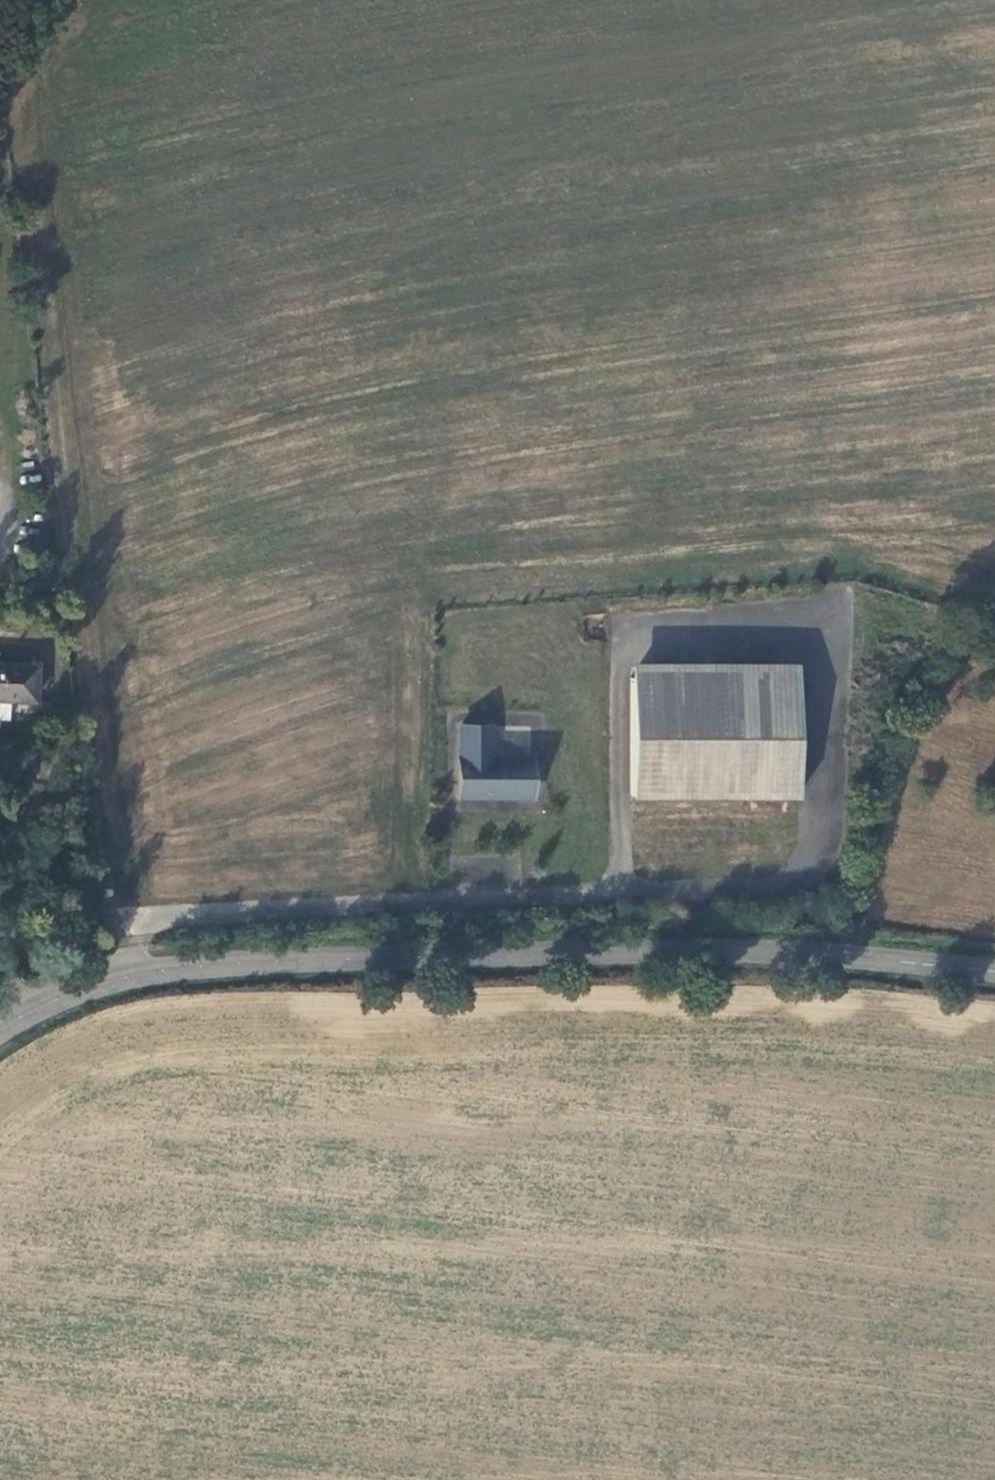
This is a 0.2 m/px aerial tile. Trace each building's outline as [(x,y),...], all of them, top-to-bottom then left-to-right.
[(0,674),(0,728),(2,728),(3,711),(26,711),(28,675),(0,674)] [(793,682),(627,682),(627,802),(793,802),(793,682)] [(456,762),(456,802),(528,802),(528,762),(487,762),(487,731),(458,731),(458,762),(456,762)]
